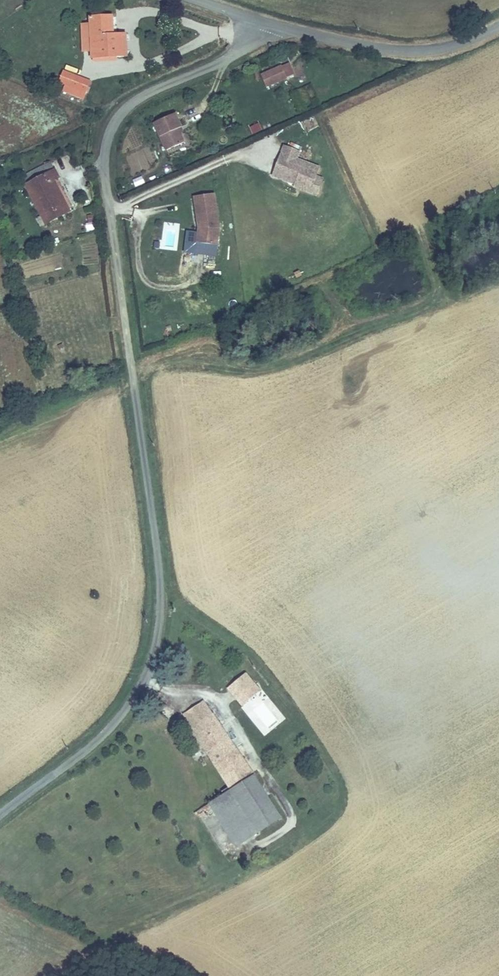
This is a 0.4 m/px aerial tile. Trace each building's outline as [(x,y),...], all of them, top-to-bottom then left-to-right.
[(111,17),(94,18),(94,24),(95,50),(95,56),(124,55),(123,32),(112,33),(111,17)] [(95,50),(94,24),(86,25),(87,51),(95,50)] [(298,75),(292,62),(266,74),(272,87),(298,75)] [(68,69),(63,79),(86,90),(91,81),(68,69)] [(188,113),(167,123),(175,141),(193,133),(191,128),(195,127),(188,113)] [(179,150),(198,142),(193,133),(175,141),(179,150)] [(295,189),(317,198),(323,180),(313,177),(316,169),(295,161),(298,154),(283,148),(272,177),(296,186),(295,189)] [(53,220),(65,213),(63,209),(75,201),(60,176),(64,173),(58,165),(29,183),(53,220)] [(135,186),(145,183),(142,176),(132,179),(135,186)] [(214,198),(194,200),(198,228),(197,243),(216,246),(218,230),(214,198)] [(78,205),(75,201),(63,209),(65,213),(78,205)] [(261,696),(253,684),(235,697),(244,708),(261,696)] [(244,708),(250,717),(267,705),(261,696),(244,708)] [(234,750),(205,705),(186,718),(215,763),(234,750)] [(215,763),(235,790),(254,777),(234,750),(215,763)] [(231,797),(260,834),(280,820),(256,782),(231,797)] [(231,797),(228,793),(207,806),(236,850),(260,834),(231,797)]
